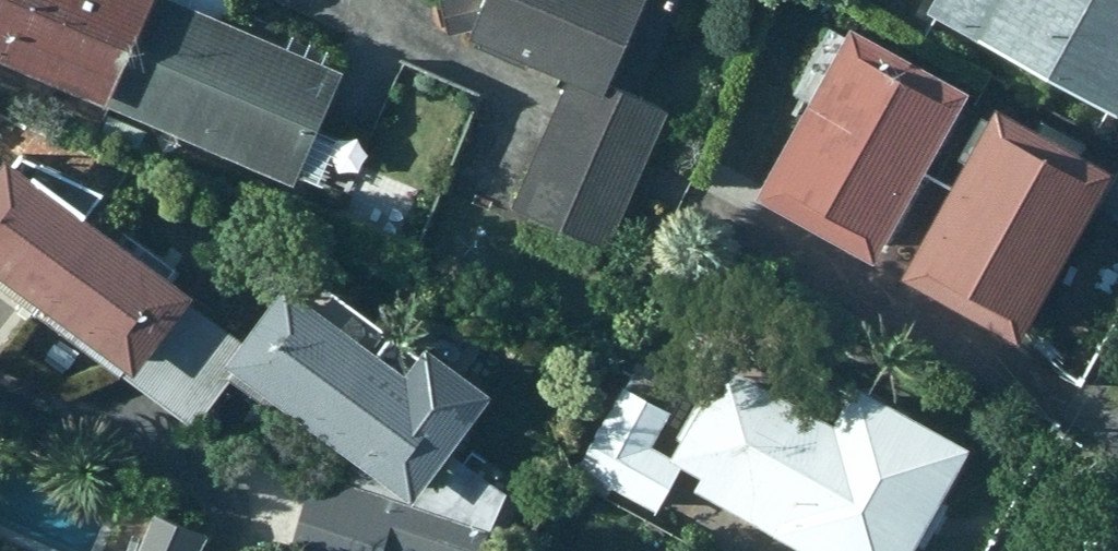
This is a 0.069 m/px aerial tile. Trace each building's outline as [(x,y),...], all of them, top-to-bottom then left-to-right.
[(113,115),(158,4),(149,0),(0,0),(0,69),(113,115)] [(551,81),(499,213),(517,220),(508,240),(589,273),(655,106),(633,97),(671,0),(431,0),(439,36),(451,34),(451,39),(551,81)] [(914,12),(1102,119),(1117,89),(1117,0),(920,0),(914,12)] [(329,76),(158,4),(113,115),(283,186),(329,76)] [(943,94),(821,28),(733,198),(850,265),(943,94)] [(1090,174),(970,109),(877,280),(995,348),(1090,174)] [(1117,157),(1090,205),(1117,221),(1117,158),(1117,157)] [(8,163),(0,175),(0,274),(44,307),(101,230),(8,163)] [(193,301),(101,230),(44,307),(138,375),(193,301)] [(378,355),(286,287),(247,341),(230,364),(240,371),(322,431),(378,355)] [(196,430),(240,371),(230,364),(247,341),(193,301),(138,375),(132,382),(196,430)] [(471,422),(378,355),(322,431),(368,465),(414,498),(447,454),(471,422)] [(681,492),(787,550),(896,550),(955,444),(840,380),(814,427),(707,369),(658,457),(691,475),(681,492)] [(589,424),(564,470),(644,512),(668,467),(636,451),(666,395),(624,373),(595,427),(589,424)] [(318,473),(291,550),(482,550),(504,493),(447,454),(414,498),(368,465),(359,490),(318,473)] [(188,546),(144,527),(134,550),(186,550),(188,546)]
